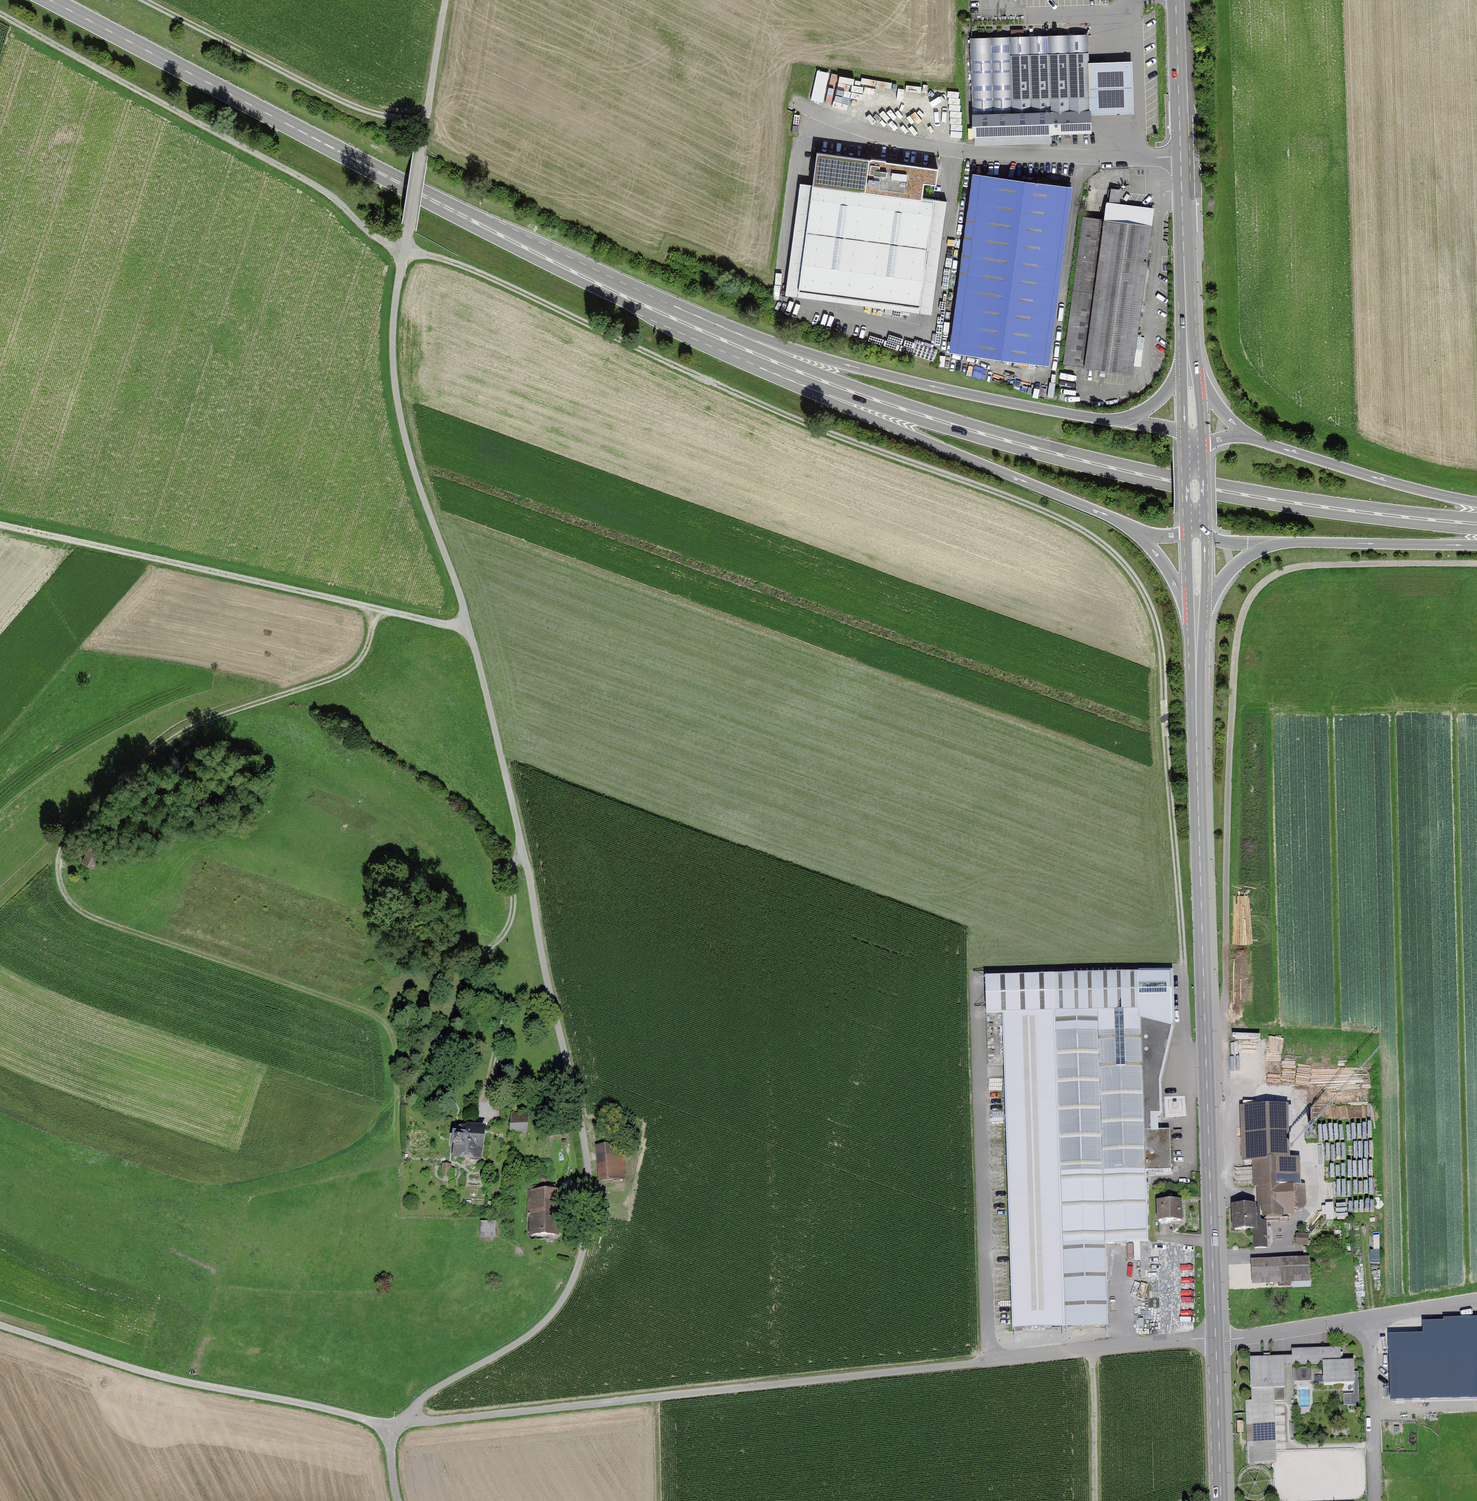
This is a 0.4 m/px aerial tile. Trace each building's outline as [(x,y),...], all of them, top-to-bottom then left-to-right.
[(1088,36),(973,39),(975,114),(969,114),(969,137),(1090,134),(1090,116),(1089,63),(1088,36)] [(1132,62),(1089,63),(1090,116),(1133,115),(1132,62)] [(938,175),(816,159),(813,188),(799,186),(785,298),(929,317),(944,205),(921,202),(923,188),(936,189),(938,175)] [(946,356),(1047,368),(1069,187),(968,175),(946,356)] [(1069,364),(1132,372),(1152,209),(1120,205),(1121,190),(1110,189),(1108,203),(1105,203),(1103,219),(1087,217),(1069,364)] [(805,314),(803,325),(817,327),(818,316),(805,314)] [(89,843),(79,864),(94,871),(104,850),(89,843)] [(1104,1324),(1101,1242),(1145,1241),(1143,1172),(1169,1171),(1168,1133),(1158,1133),(1157,1083),(1170,1029),(1169,976),(984,981),(985,1015),(1002,1015),(1011,1327),(1104,1324)] [(1287,1106),(1238,1108),(1240,1165),(1254,1164),(1256,1207),(1261,1219),(1266,1219),(1294,1218),(1294,1211),(1305,1211),(1304,1182),(1300,1183),(1299,1160),(1288,1160),(1287,1106)] [(525,1116),(509,1115),(509,1135),(525,1135),(525,1116)] [(479,1129),(448,1128),(447,1162),(478,1163),(479,1129)] [(623,1146),(597,1146),(597,1184),(623,1183),(623,1146)] [(565,1193),(529,1193),(529,1239),(564,1239),(565,1193)] [(1180,1205),(1159,1206),(1159,1225),(1181,1225),(1180,1205)] [(1256,1207),(1230,1208),(1231,1231),(1253,1230),(1253,1249),(1267,1248),(1266,1219),(1261,1219),(1256,1207)] [(496,1235),(496,1219),(482,1219),(482,1235),(496,1235)] [(1307,1258),(1249,1261),(1251,1286),(1309,1283),(1307,1258)] [(1391,1341),(1393,1403),(1476,1401),(1476,1322),(1443,1323),(1443,1326),(1424,1327),(1424,1340),(1391,1341)] [(1291,1358),(1248,1359),(1248,1390),(1251,1390),(1251,1400),(1243,1400),(1244,1426),(1252,1426),(1252,1443),(1248,1443),(1248,1464),(1276,1464),(1275,1391),(1284,1390),(1284,1366),(1321,1366),(1321,1388),(1354,1388),(1354,1361),(1338,1361),(1337,1350),(1291,1351),(1291,1358)]
